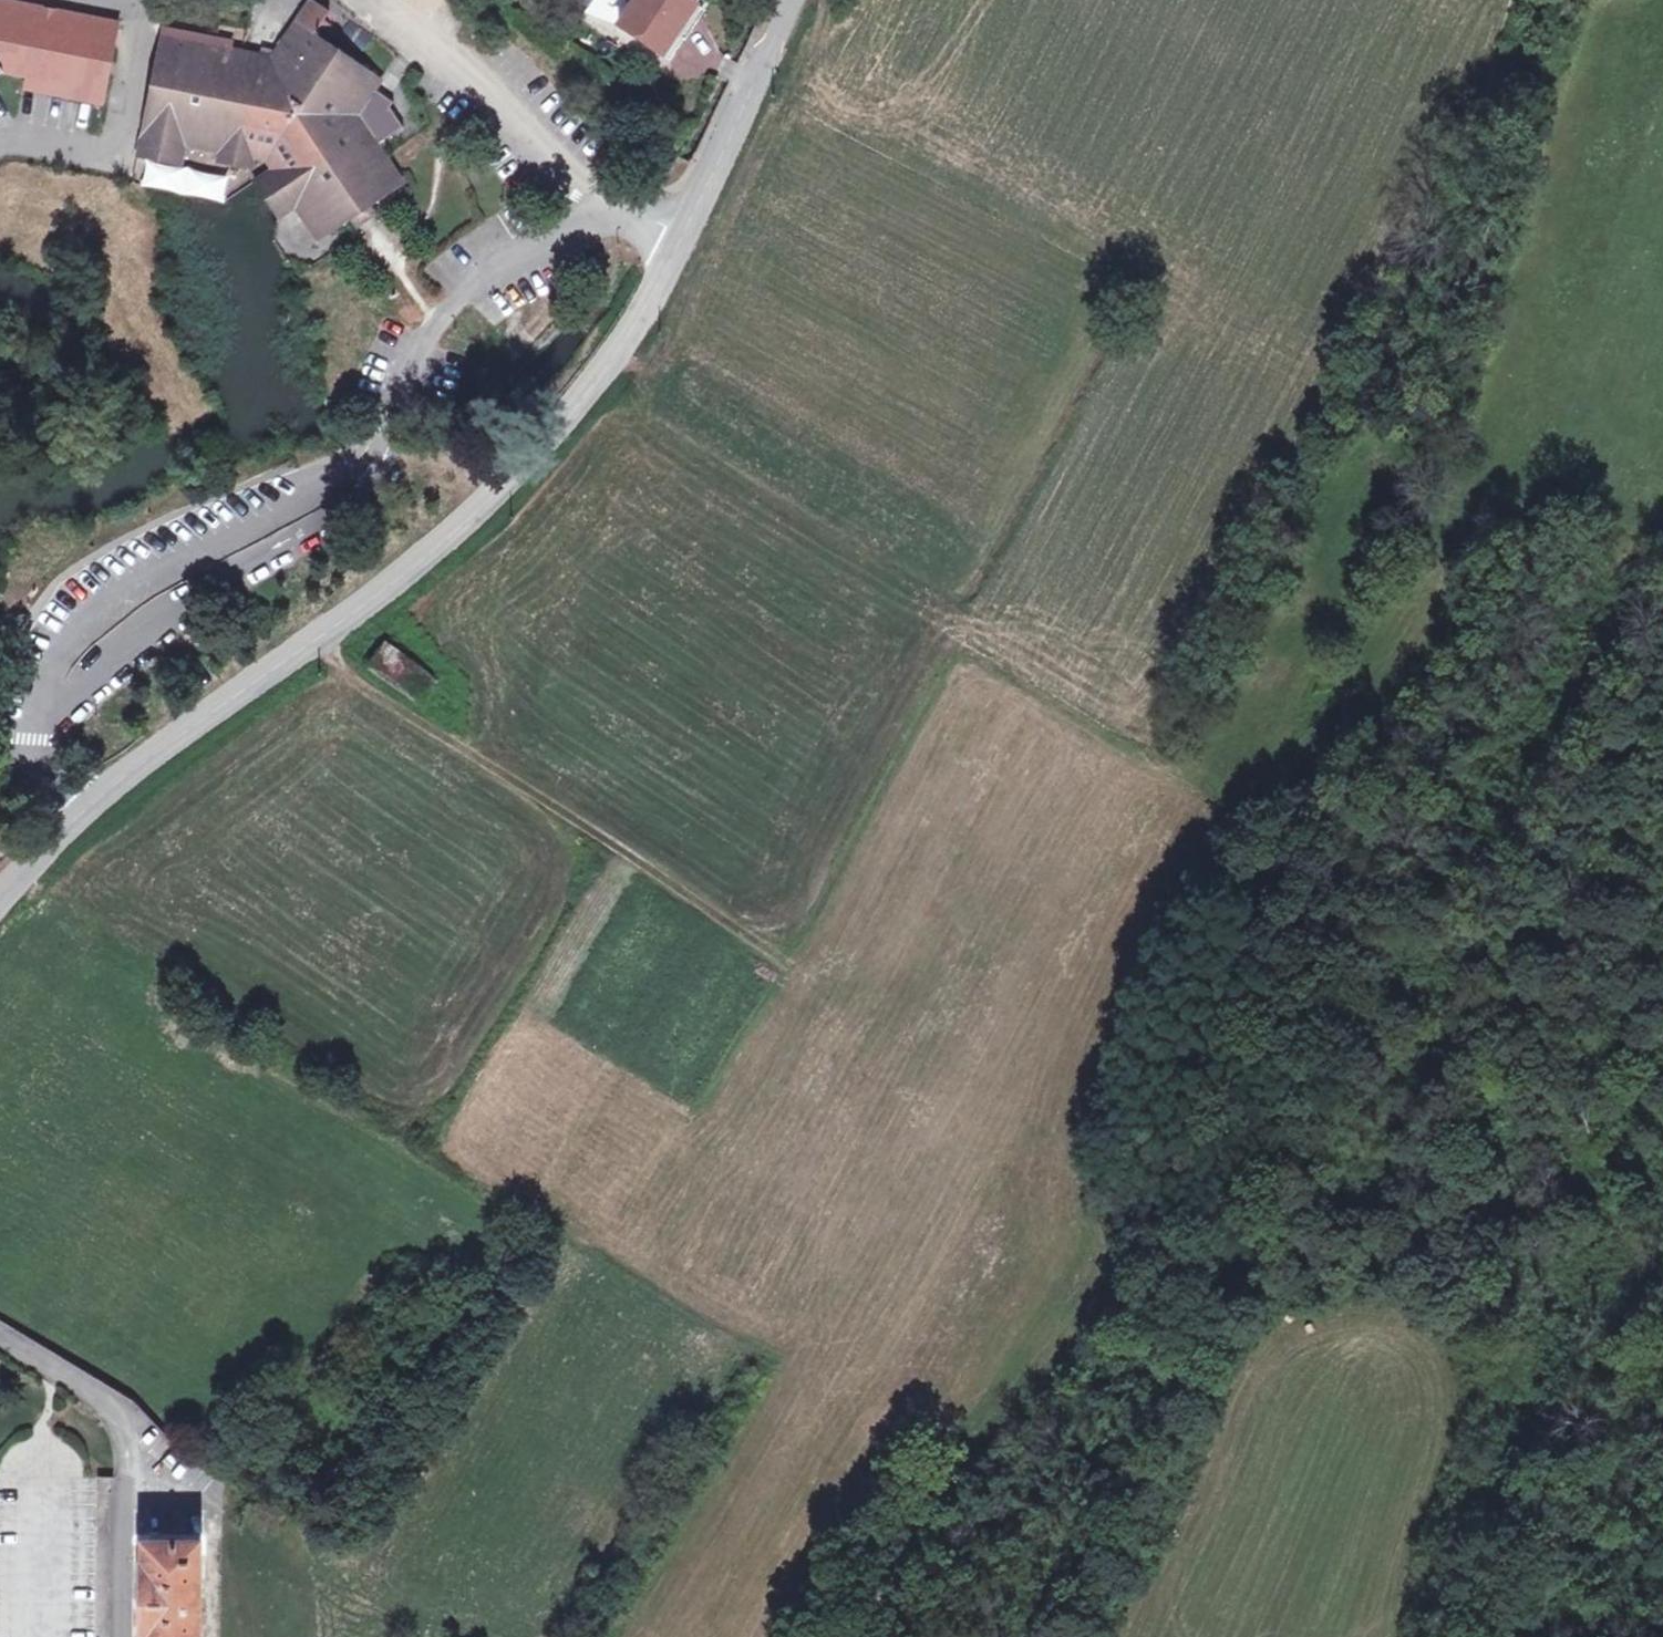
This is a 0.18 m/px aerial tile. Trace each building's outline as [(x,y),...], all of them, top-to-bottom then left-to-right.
[(404,128),(391,108),(394,103),(375,90),(381,81),(314,36),(320,27),(329,34),(333,27),(324,21),(330,13),(312,0),(273,58),(162,37),(138,157),(181,165),(185,146),(220,153),(219,163),(251,169),(253,160),(265,162),(271,171),(255,182),(279,218),(296,207),(319,241),(353,218),(354,221),(362,216),(371,210),(369,207),(403,185),(377,146),(404,128)] [(596,0),(565,0),(587,14),(596,0)] [(696,5),(689,0),(636,0),(619,25),(663,55),(676,35),(696,5)] [(4,73),(27,76),(25,88),(65,96),(67,87),(106,94),(116,45),(95,40),(97,30),(58,22),(56,33),(37,29),(41,10),(0,2),(0,76),(4,73)] [(686,41),(706,11),(696,5),(676,35),(686,41)] [(119,25),(41,10),(37,29),(56,33),(58,22),(97,30),(95,40),(116,45),(119,25)] [(104,103),(106,94),(67,87),(65,96),(104,103)] [(386,645),(371,666),(418,699),(429,685),(434,689),(439,682),(386,645)] [(199,1630),(196,1630),(197,1579),(200,1579),(200,1542),(148,1542),(148,1561),(141,1561),(140,1636),(199,1636),(199,1630)]
